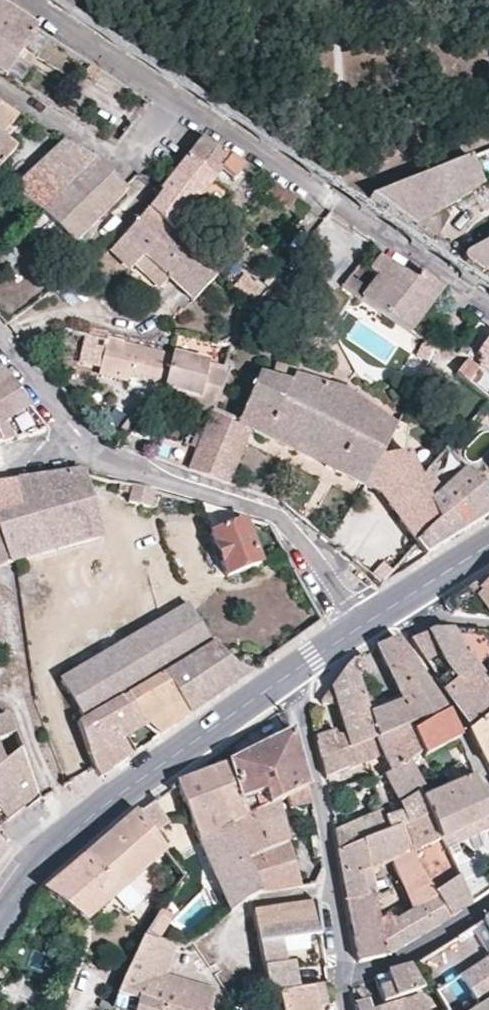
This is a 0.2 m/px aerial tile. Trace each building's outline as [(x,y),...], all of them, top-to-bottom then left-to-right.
[(0,5),(0,75),(3,76),(36,28),(0,5)] [(88,63),(80,74),(91,82),(100,71),(88,63)] [(9,121),(17,111),(0,101),(0,116),(9,121)] [(0,135),(0,163),(15,147),(0,135)] [(219,170),(229,156),(200,138),(184,158),(212,178),(219,170)] [(93,160),(62,140),(34,166),(34,172),(47,183),(36,195),(48,206),(93,160)] [(229,156),(219,170),(234,180),(245,166),(229,156)] [(212,178),(184,158),(157,192),(146,207),(171,231),(212,178)] [(483,185),(467,158),(371,197),(414,226),(437,238),(435,216),(483,185)] [(120,186),(93,160),(48,206),(39,215),(22,232),(50,260),(124,190),(120,186)] [(34,172),(34,166),(9,190),(39,215),(48,206),(36,195),(47,183),(34,172)] [(271,183),(265,194),(285,208),(293,198),(271,183)] [(301,203),(293,198),(285,208),(294,214),(301,203)] [(214,276),(195,256),(171,231),(146,207),(112,250),(129,272),(133,267),(143,257),(168,280),(189,301),(214,276)] [(468,248),(463,252),(464,261),(479,271),(488,266),(488,237),(468,248)] [(359,287),(353,296),(410,336),(418,326),(413,322),(433,296),(440,286),(417,272),(413,278),(378,254),(368,269),(377,277),(366,291),(359,287)] [(143,257),(133,267),(158,290),(168,280),(143,257)] [(241,269),(228,287),(249,301),(262,283),(241,269)] [(348,280),(342,288),(353,296),(359,287),(348,280)] [(474,355),(488,333),(488,332),(473,321),(458,341),(474,355)] [(93,374),(122,381),(124,373),(163,383),(170,356),(103,336),(93,374)] [(449,372),(483,400),(488,393),(488,368),(474,355),(458,341),(450,352),(457,356),(449,372)] [(219,377),(205,373),(206,367),(190,362),(170,356),(163,383),(159,392),(182,399),(195,403),(193,408),(206,413),(208,409),(219,377)] [(295,368),(270,360),(265,374),(253,370),(232,421),(245,428),(376,493),(415,545),(439,522),(416,478),(428,464),(408,457),(406,453),(378,458),(393,426),(345,391),(293,372),(295,368)] [(8,413),(26,403),(6,376),(0,380),(0,418),(8,413)] [(483,400),(454,434),(488,465),(488,393),(483,400)] [(182,399),(180,405),(193,408),(195,403),(182,399)] [(208,409),(206,413),(186,470),(225,484),(245,428),(232,421),(208,409)] [(13,437),(0,421),(0,441),(13,437)] [(416,478),(439,522),(415,545),(423,554),(482,517),(467,503),(453,490),(467,474),(441,449),(428,464),(416,478)] [(13,558),(99,535),(82,470),(78,470),(77,469),(21,477),(28,504),(0,514),(0,541),(6,560),(13,558)] [(21,477),(0,480),(0,514),(28,504),(21,477)] [(121,480),(119,487),(130,490),(132,484),(121,480)] [(132,484),(130,490),(127,501),(147,506),(151,489),(132,484)] [(162,493),(151,489),(147,506),(158,509),(162,493)] [(467,503),(482,517),(488,513),(488,496),(482,490),(467,503)] [(236,525),(232,513),(203,505),(215,533),(211,534),(229,576),(258,564),(240,523),(236,525)] [(488,605),(488,580),(486,581),(471,590),(486,606),(488,605)] [(457,599),(467,618),(488,621),(488,605),(486,606),(471,590),(457,599)] [(457,599),(446,605),(452,617),(467,618),(457,599)] [(201,632),(186,607),(57,682),(79,720),(157,674),(208,643),(201,632)] [(311,626),(306,618),(294,626),(300,633),(311,626)] [(444,653),(457,671),(463,681),(446,693),(474,731),(488,718),(488,686),(452,633),(437,632),(431,635),(444,653)] [(487,635),(452,633),(488,686),(488,638),(487,635)] [(431,635),(411,643),(425,664),(439,656),(444,653),(431,635)] [(397,640),(377,649),(398,697),(427,687),(397,640)] [(226,660),(208,643),(157,674),(185,714),(245,671),(235,667),(226,660)] [(364,666),(361,657),(351,665),(353,670),(364,666)] [(321,706),(336,703),(343,727),(336,730),(333,722),(314,729),(320,763),(322,762),(336,756),(371,741),(365,719),(359,694),(353,670),(351,665),(345,671),(336,681),(321,706)] [(439,683),(446,693),(463,681),(457,671),(451,675),(439,683)] [(185,714),(157,674),(79,720),(73,724),(89,766),(96,775),(128,753),(118,737),(123,734),(137,725),(146,720),(156,733),(185,714)] [(371,741),(410,729),(422,756),(424,759),(460,740),(448,718),(427,687),(398,697),(401,704),(375,715),(365,719),(371,741)] [(368,692),(359,694),(365,719),(375,715),(373,706),(368,692)] [(401,704),(398,697),(373,706),(375,715),(401,704)] [(5,714),(0,716),(0,814),(3,817),(34,787),(5,714)] [(474,731),(471,733),(488,766),(488,718),(474,731)] [(146,720),(137,725),(148,739),(156,733),(146,720)] [(322,762),(326,782),(366,762),(364,754),(376,750),(388,773),(410,762),(422,756),(410,729),(371,741),(336,756),(322,762)] [(277,804),(281,801),(286,799),(305,790),(292,736),(290,733),(251,753),(226,765),(242,820),(277,804)] [(388,773),(384,775),(412,821),(432,814),(427,799),(424,795),(427,789),(410,762),(388,773)] [(186,780),(177,786),(209,862),(231,913),(249,898),(252,896),(262,894),(229,826),(242,820),(226,765),(186,780)] [(446,850),(488,829),(488,799),(480,775),(427,799),(432,814),(440,834),(446,850)] [(286,799),(290,810),(309,803),(305,790),(286,799)] [(155,837),(172,824),(156,802),(138,815),(155,837)] [(242,820),(229,826),(262,894),(302,889),(278,808),(277,804),(242,820)] [(391,828),(380,808),(335,832),(338,852),(391,828)] [(344,882),(368,870),(392,858),(410,850),(440,834),(432,814),(412,821),(402,825),(401,823),(391,828),(338,852),(344,882)] [(93,893),(105,907),(167,853),(155,837),(138,815),(87,859),(106,882),(97,889),(93,893)] [(446,850),(452,863),(488,844),(488,829),(446,850)] [(434,929),(472,905),(452,863),(446,850),(440,834),(410,850),(434,898),(421,906),(434,929)] [(8,844),(0,835),(0,855),(8,844)] [(315,858),(320,856),(318,841),(311,842),(313,857),(315,858)] [(434,898),(410,850),(392,858),(399,877),(411,910),(421,906),(434,898)] [(106,882),(87,859),(50,890),(90,919),(105,907),(93,893),(97,889),(106,882)] [(374,894),(368,870),(344,882),(347,901),(374,894)] [(86,929),(90,919),(50,890),(44,896),(49,900),(77,923),(86,929)] [(396,911),(379,918),(374,894),(347,901),(356,956),(359,963),(385,959),(412,942),(398,918),(396,911)] [(276,953),(274,944),(322,936),(318,906),(254,914),(253,917),(267,996),(278,994),(296,991),(291,965),(288,965),(278,966),(276,953)] [(412,942),(434,929),(421,906),(411,910),(398,918),(412,942)] [(170,925),(160,917),(148,933),(146,936),(159,941),(170,925)] [(460,976),(488,959),(488,954),(473,929),(441,949),(451,963),(460,976)] [(189,991),(161,979),(167,966),(174,947),(159,941),(146,936),(118,994),(159,1009),(209,1009),(213,1000),(189,991)] [(322,945),(322,936),(274,944),(276,953),(285,952),(315,948),(322,945)] [(285,952),(276,953),(278,966),(288,965),(285,952)] [(488,1000),(488,959),(460,976),(440,989),(434,993),(446,1009),(474,1009),(488,1000)] [(435,983),(440,989),(460,976),(451,963),(436,972),(440,980),(435,983)] [(410,969),(387,976),(391,988),(379,992),(382,1004),(384,1006),(387,1005),(389,1009),(422,997),(420,992),(425,990),(412,967),(410,969)] [(440,989),(435,983),(425,990),(434,993),(440,989)] [(281,1009),(308,1009),(313,1009),(322,1009),(317,988),(296,991),(278,994),(281,1009)] [(126,1009),(159,1009),(118,994),(113,1005),(126,1009)] [(424,996),(422,997),(389,1009),(387,1009),(432,1009),(424,996)] [(474,1009),(488,1009),(488,1000),(474,1009)]
